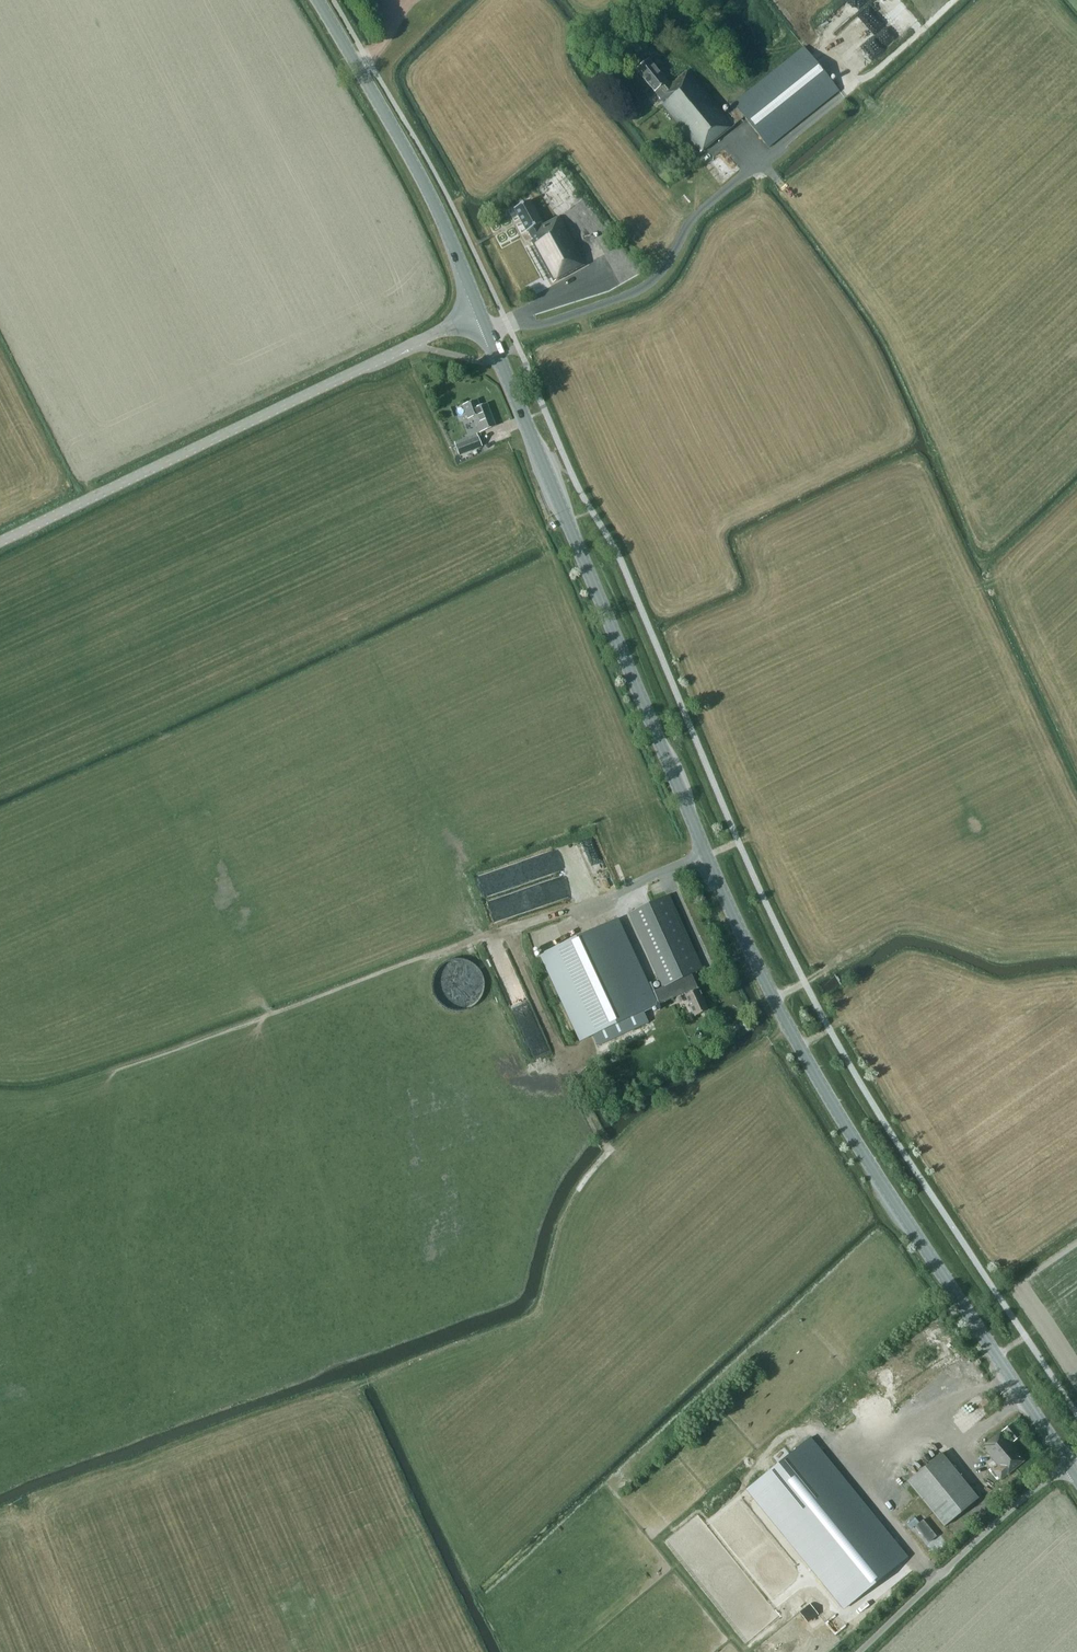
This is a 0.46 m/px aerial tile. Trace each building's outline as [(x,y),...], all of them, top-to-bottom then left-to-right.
[(661,63),(656,56),(650,61),(649,59),(637,69),(664,104),(662,105),(700,153),(734,127),(733,126),(744,117),(768,147),(839,91),(804,47),(733,103),(737,108),(726,116),(689,70),(670,85),(656,67),(661,63)] [(555,282),(586,264),(559,215),(543,224),(542,223),(543,223),(530,200),(515,208),(527,231),(529,230),(533,238),(531,239),(555,282)] [(468,418),(474,416),(480,431),(495,425),(487,404),(480,407),(477,400),(463,406),(468,418)] [(478,436),(477,433),(454,442),(455,445),(459,455),(482,446),(478,436)] [(566,877),(491,897),(496,916),(548,902),(547,899),(570,892),(566,877)] [(646,985),(616,920),(542,954),(581,1040),(684,993),(695,1017),(709,1011),(692,974),(702,970),(668,896),(630,914),(664,987),(655,991),(651,983),(646,985)] [(443,997),(477,1002),(483,964),(456,960),(455,969),(448,968),(445,987),(444,987),(443,997)] [(521,981),(506,989),(513,1004),(528,997),(521,981)] [(1017,1453),(1019,1451),(1006,1436),(1008,1434),(1013,1441),(1023,1434),(1013,1422),(1004,1430),(1005,1431),(1003,1433),(1002,1431),(983,1447),(997,1464),(991,1469),(1000,1480),(1024,1461),(1017,1453)] [(907,1557),(810,1438),(747,1489),(844,1608),(907,1557)] [(944,1526),(979,1498),(942,1453),(907,1481),(944,1526)] [(912,1528),(915,1526),(928,1542),(936,1536),(923,1519),(919,1522),(915,1517),(908,1523),(912,1528)] [(816,1612),(810,1604),(800,1612),(806,1620),(816,1612)]
